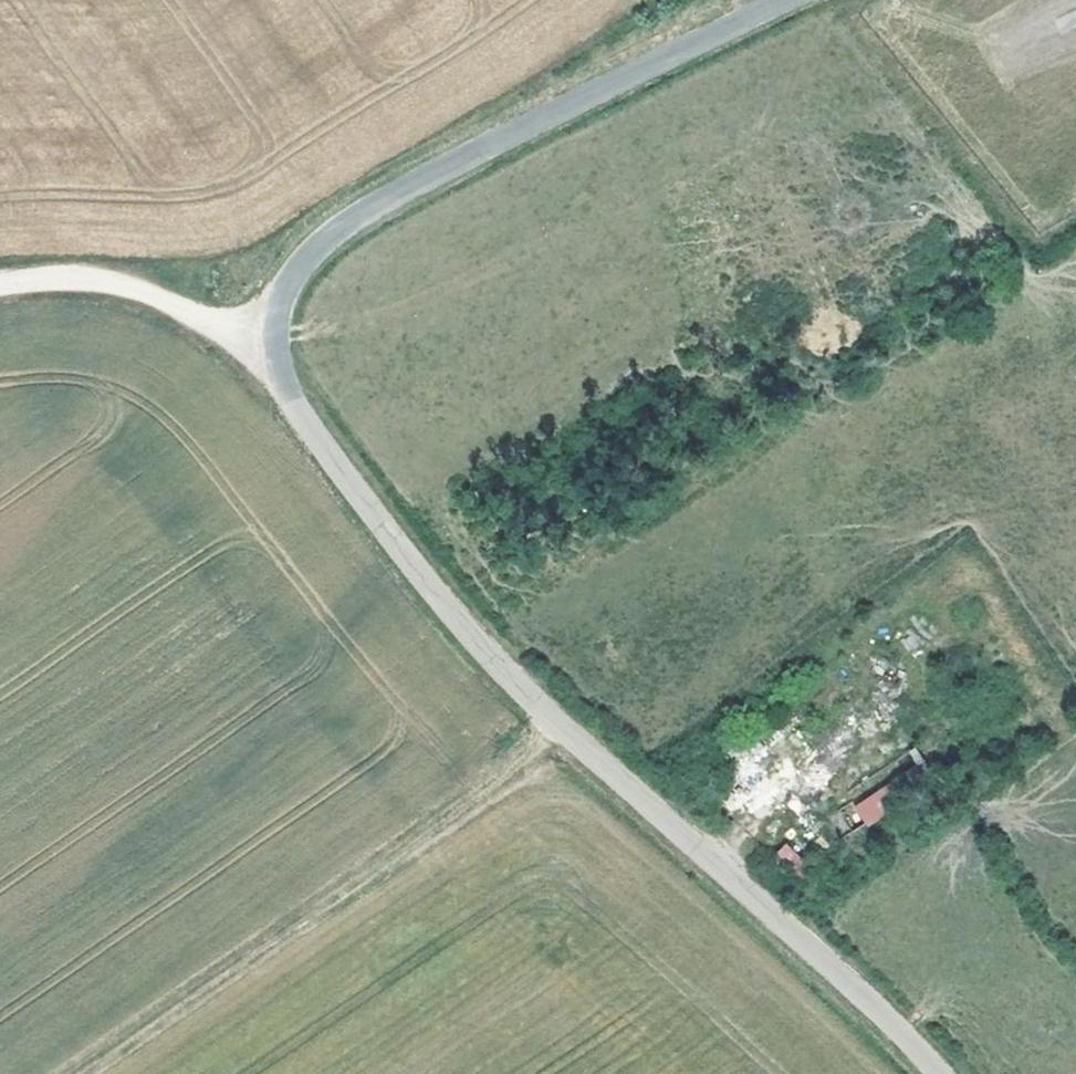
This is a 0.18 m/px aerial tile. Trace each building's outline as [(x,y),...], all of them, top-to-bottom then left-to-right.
[(789,842),(776,850),(787,870),(801,862),(789,842)]
